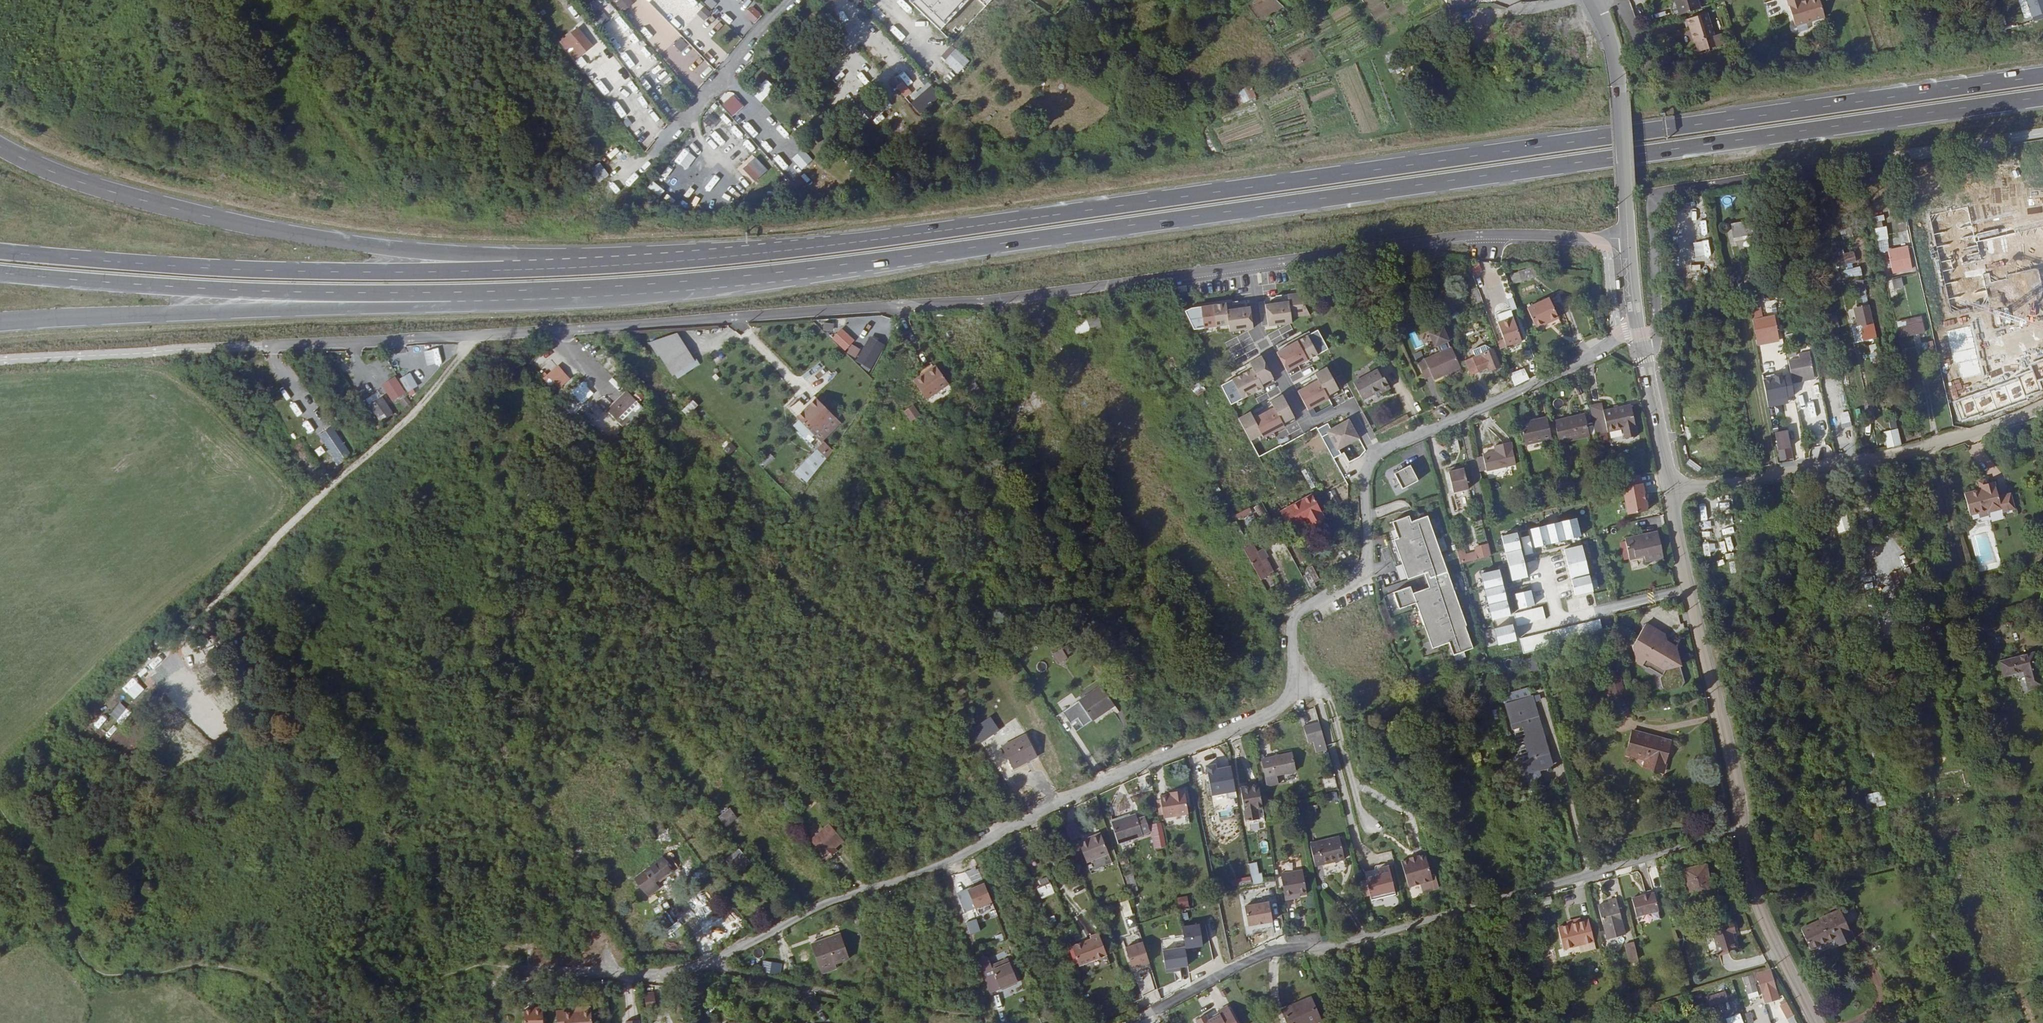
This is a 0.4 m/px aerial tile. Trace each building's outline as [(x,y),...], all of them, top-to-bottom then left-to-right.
[(632,0),(614,0),(623,12),(634,3),(632,0)] [(909,1),(939,31),(969,0),(910,0),(909,1)] [(1697,0),(1675,0),(1680,15),(1700,9),(1697,0)] [(1824,17),(1819,0),(1807,0),(1800,2),(1799,0),(1786,0),(1794,26),(1824,17)] [(2029,18),(2042,13),(2042,5),(2041,1),(2042,0),(2023,0),(2029,18)] [(874,4),(868,10),(881,22),(886,15),(874,4)] [(697,14),(706,21),(712,13),(703,6),(697,14)] [(754,23),(761,15),(752,7),(745,15),(754,23)] [(601,26),(609,19),(602,10),(593,16),(601,26)] [(1707,13),(1687,19),(1694,42),(1695,42),(1698,52),(1723,45),(1719,34),(1714,36),(1707,13)] [(559,43),(576,61),(594,45),(577,27),(559,43)] [(684,51),(688,41),(678,37),(674,47),(684,51)] [(654,38),(650,41),(657,50),(661,47),(654,38)] [(951,44),(940,57),(959,74),(970,61),(951,44)] [(923,69),(931,61),(916,46),(908,53),(923,69)] [(902,81),(895,87),(904,97),(911,91),(902,81)] [(929,83),(908,101),(920,114),(941,96),(929,83)] [(1239,90),(1240,102),(1254,101),(1252,88),(1239,90)] [(733,95),(722,105),(733,116),(744,106),(733,95)] [(710,129),(719,121),(711,111),(702,118),(710,129)] [(736,126),(731,131),(740,140),(745,136),(736,126)] [(715,133),(712,138),(722,145),(726,140),(715,133)] [(749,140),(738,149),(746,157),(756,148),(749,140)] [(688,145),(677,157),(688,167),(699,155),(688,145)] [(792,159),(802,170),(813,159),(803,149),(792,159)] [(740,171),(753,185),(768,171),(756,157),(740,171)] [(674,198),(682,184),(669,176),(661,189),(674,198)] [(584,194),(574,183),(569,188),(579,198),(584,194)] [(1883,214),(1880,199),(1869,202),(1872,216),(1883,214)] [(1758,234),(1756,220),(1731,224),(1733,238),(1753,234),(1758,234)] [(1689,267),(1690,246),(1681,246),(1680,266),(1689,267)] [(1912,269),(1908,246),(1888,250),(1892,274),(1912,269)] [(1843,252),(1845,264),(1857,263),(1855,250),(1843,252)] [(1691,258),(1690,269),(1698,270),(1699,259),(1691,258)] [(1767,287),(1763,258),(1754,260),(1755,270),(1756,275),(1750,276),(1752,289),(1767,287)] [(1473,275),(1482,271),(1479,262),(1469,265),(1473,275)] [(1860,265),(1844,269),(1846,278),(1862,273),(1860,265)] [(1532,278),(1528,268),(1519,271),(1522,281),(1532,278)] [(1750,292),(1767,290),(1767,287),(1752,289),(1750,276),(1747,276),(1750,292)] [(1903,287),(1901,278),(1887,281),(1889,290),(1903,287)] [(1481,302),(1477,290),(1471,292),(1476,304),(1481,302)] [(1287,300),(1264,303),(1267,327),(1292,324),(1292,318),(1311,315),(1299,292),(1286,294),(1287,300)] [(1558,318),(1549,297),(1527,308),(1536,328),(1549,322),(1549,323),(1558,318)] [(1191,308),(1185,311),(1193,330),(1228,324),(1229,332),(1253,328),(1250,307),(1228,310),(1227,303),(1191,308)] [(1778,336),(1774,317),(1762,319),(1761,312),(1758,312),(1757,305),(1750,306),(1756,340),(1778,336)] [(1877,338),(1869,306),(1856,309),(1859,326),(1852,328),(1855,342),(1877,338)] [(1517,326),(1510,307),(1494,313),(1506,347),(1522,342),(1517,328),(1517,326)] [(1924,332),(1921,317),(1897,322),(1900,338),(1924,332)] [(1086,319),(1073,326),(1078,335),(1091,328),(1086,319)] [(823,328),(832,330),(833,323),(824,321),(823,328)] [(1441,353),(1451,348),(1448,341),(1449,341),(1443,327),(1429,333),(1435,347),(1438,346),(1441,353)] [(1319,329),(1277,351),(1288,372),(1330,350),(1319,329)] [(947,331),(950,343),(956,342),(952,330),(947,331)] [(1409,334),(1415,346),(1420,344),(1415,331),(1409,334)] [(1246,333),(1238,338),(1242,345),(1250,339),(1246,333)] [(660,356),(682,341),(677,334),(650,343),(658,356),(660,356)] [(839,334),(834,339),(845,348),(849,342),(839,334)] [(1779,341),(1778,336),(1756,340),(1757,345),(1779,341)] [(695,361),(682,341),(660,356),(672,375),(695,361)] [(1934,349),(1932,341),(1922,343),(1924,351),(1934,349)] [(852,343),(846,352),(854,358),(861,349),(852,343)] [(876,362),(882,351),(871,345),(866,357),(876,362)] [(1500,366),(1493,349),(1485,345),(1473,350),(1475,357),(1464,361),(1470,374),(1478,370),(1478,372),(1487,368),(1488,371),(1500,366)] [(1460,367),(1452,348),(1451,348),(1441,353),(1417,363),(1424,380),(1432,376),(1433,379),(1460,367)] [(538,366),(549,356),(546,352),(534,362),(538,366)] [(1814,374),(1810,352),(1798,354),(1799,358),(1788,361),(1791,379),(1814,374)] [(1252,369),(1221,385),(1231,405),(1263,388),(1261,384),(1273,378),(1261,355),(1249,362),(1252,369)] [(558,364),(544,377),(556,391),(570,378),(558,364)] [(927,399),(949,384),(936,366),(914,381),(927,399)] [(1463,374),(1460,367),(1446,373),(1449,380),(1463,374)] [(1515,385),(1530,379),(1525,367),(1510,373),(1515,385)] [(1319,381),(1298,392),(1308,410),(1329,398),(1327,396),(1339,390),(1327,368),(1315,374),(1319,381)] [(1390,388),(1384,376),(1381,378),(1377,370),(1353,383),(1362,400),(1380,390),(1381,392),(1390,388)] [(400,377),(408,395),(419,390),(410,372),(400,377)] [(1815,379),(1814,374),(1791,379),(1792,383),(1815,379)] [(380,385),(392,402),(406,393),(394,375),(380,385)] [(840,390),(841,388),(833,379),(825,387),(833,396),(840,390)] [(1790,379),(1784,380),(1788,401),(1794,400),(1790,379)] [(1782,381),(1764,384),(1768,405),(1788,401),(1784,380),(1782,381)] [(573,391),(580,400),(591,392),(584,382),(573,391)] [(987,408),(971,385),(966,388),(982,411),(987,408)] [(622,425),(641,404),(625,389),(606,410),(622,425)] [(836,399),(843,393),(840,390),(833,396),(836,399)] [(1250,413),(1239,418),(1250,440),(1261,434),(1264,438),(1285,427),(1283,425),(1296,418),(1283,393),(1269,401),(1273,408),(1253,418),(1250,413)] [(381,423),(394,414),(381,395),(368,405),(381,423)] [(403,408),(410,402),(406,396),(398,402),(403,408)] [(591,398),(581,406),(597,425),(607,417),(591,398)] [(814,436),(835,416),(817,398),(797,418),(814,436)] [(687,415),(698,406),(693,400),(681,409),(687,415)] [(1789,407),(1788,401),(1768,405),(1769,411),(1789,407)] [(292,406),(299,417),(304,414),(297,402),(292,406)] [(797,402),(790,406),(794,413),(801,409),(797,402)] [(903,411),(910,421),(921,414),(913,404),(903,411)] [(1636,426),(1631,405),(1603,411),(1601,404),(1589,407),(1595,435),(1623,429),(1625,439),(1631,437),(1636,436),(1634,426),(1636,426)] [(1025,422),(1016,409),(1014,411),(1016,415),(1017,414),(1023,423),(1025,422)] [(824,440),(841,423),(835,416),(814,436),(822,444),(824,441),(824,440)] [(1548,424),(1547,417),(1519,423),(1524,445),(1552,439),(1552,438),(1548,424)] [(1590,436),(1585,417),(1566,422),(1565,418),(1554,421),(1559,443),(1590,436)] [(1349,419),(1326,432),(1337,451),(1359,439),(1349,419)] [(308,420),(303,424),(310,433),(314,430),(308,420)] [(1557,437),(1554,423),(1548,424),(1552,438),(1557,437)] [(1704,437),(1701,424),(1694,425),(1691,428),(1693,438),(1698,439),(1704,437)] [(332,426),(318,435),(336,462),(350,453),(332,426)] [(1901,445),(1899,428),(1884,431),(1886,447),(1901,445)] [(1787,432),(1775,434),(1780,461),(1792,459),(1787,432)] [(1459,449),(1456,436),(1449,438),(1452,451),(1459,449)] [(730,440),(724,444),(728,453),(735,449),(730,440)] [(830,448),(824,441),(822,444),(816,449),(823,456),(830,448)] [(1515,465),(1510,442),(1495,446),(1494,446),(1496,452),(1483,455),(1486,471),(1515,465)] [(826,459),(833,450),(830,448),(823,456),(826,459)] [(1701,468),(1690,459),(1686,464),(1698,473),(1701,468)] [(1398,470),(1406,486),(1422,478),(1414,462),(1398,470)] [(1255,466),(1244,472),(1257,493),(1267,488),(1255,466)] [(1313,478),(1306,467),(1301,470),(1308,482),(1313,478)] [(1468,490),(1463,469),(1449,472),(1453,493),(1468,490)] [(1244,472),(1237,476),(1250,498),(1257,493),(1244,472)] [(1644,490),(1641,477),(1625,480),(1627,493),(1644,490)] [(1964,493),(1970,516),(2001,508),(2002,512),(2015,509),(2010,493),(1998,496),(1994,481),(1986,484),(1978,486),(1979,489),(1964,493)] [(1472,508),(1468,490),(1453,493),(1457,511),(1472,508)] [(1325,519),(1312,494),(1280,512),(1290,530),(1307,521),(1311,519),(1314,525),(1325,519)] [(1844,505),(1825,510),(1833,537),(1851,531),(1844,505)] [(1239,519),(1252,513),(1250,507),(1237,513),(1239,519)] [(1449,645),(1453,658),(1474,651),(1467,630),(1468,630),(1430,515),(1414,520),(1412,514),(1395,520),(1400,536),(1396,538),(1409,578),(1409,579),(1426,574),(1430,588),(1414,593),(1411,586),(1394,592),(1399,609),(1417,604),(1432,651),(1449,645)] [(1577,517),(1529,528),(1533,547),(1582,536),(1577,517)] [(1255,537),(1262,532),(1256,520),(1249,524),(1255,537)] [(1520,531),(1501,535),(1512,582),(1531,577),(1520,531)] [(1663,558),(1658,532),(1625,539),(1629,560),(1644,557),(1645,562),(1663,558)] [(1251,544),(1248,540),(1241,544),(1243,548),(1243,549),(1251,544)] [(1715,542),(1704,543),(1704,556),(1716,555),(1715,542)] [(1270,575),(1253,543),(1251,544),(1243,549),(1260,580),(1261,580),(1269,576),(1270,575)] [(1488,544),(1465,551),(1464,547),(1457,549),(1461,563),(1491,554),(1488,544)] [(1581,545),(1562,549),(1574,596),(1593,591),(1581,545)] [(1403,562),(1396,564),(1400,574),(1406,572),(1403,562)] [(1499,569),(1480,574),(1491,620),(1510,615),(1499,569)] [(1304,576),(1309,584),(1319,578),(1314,570),(1304,576)] [(1519,609),(1536,605),(1532,589),(1515,593),(1519,609)] [(113,603),(106,597),(96,609),(102,615),(113,603)] [(1961,616),(1950,619),(1952,625),(1963,623),(1961,616)] [(1644,623),(1632,644),(1635,659),(1642,662),(1645,657),(1664,667),(1661,672),(1659,675),(1663,689),(1683,683),(1678,664),(1679,663),(1675,646),(1665,640),(1664,634),(1644,623)] [(1870,641),(1860,643),(1864,656),(1873,654),(1870,641)] [(1067,658),(1060,647),(1058,649),(1059,651),(1052,655),(1058,664),(1067,658)] [(2034,653),(2000,662),(2001,664),(2035,656),(2034,653)] [(2003,676),(2023,671),(2028,689),(2042,686),(2035,656),(2001,664),(2003,676)] [(1645,657),(1642,662),(1646,665),(1648,665),(1661,672),(1664,667),(1645,657)] [(1878,657),(1861,661),(1863,671),(1880,667),(1878,657)] [(1616,679),(1614,670),(1604,673),(1604,675),(1606,681),(1616,679)] [(1624,693),(1620,678),(1616,679),(1606,681),(1610,696),(1624,693)] [(1085,725),(1115,706),(1101,685),(1072,705),(1085,725)] [(1538,722),(1531,698),(1506,704),(1513,730),(1522,727),(1525,737),(1522,738),(1528,759),(1522,761),(1525,773),(1538,770),(1539,770),(1549,768),(1545,755),(1543,755),(1540,743),(1541,743),(1541,742),(1542,742),(1542,741),(1542,740),(1543,740),(1543,739),(1543,738),(1543,737),(1543,736),(1543,735),(1542,735),(1542,734),(1541,734),(1541,733),(1540,733),(1539,733),(1538,733),(1535,723),(1538,722)] [(1076,730),(1083,725),(1079,718),(1072,723),(1076,730)] [(978,738),(990,730),(984,720),(971,729),(978,738)] [(1327,749),(1320,721),(1304,725),(1309,742),(1314,740),(1317,752),(1327,749)] [(1662,773),(1671,741),(1632,731),(1626,754),(1652,761),(1650,770),(1662,773)] [(1018,744),(1028,739),(1026,734),(1015,739),(1018,744)] [(1037,757),(1028,739),(1018,744),(1015,739),(1001,747),(1012,769),(1037,757)] [(1292,753),(1261,759),(1265,778),(1296,771),(1292,753)] [(1207,764),(1212,795),(1228,792),(1229,796),(1237,795),(1233,765),(1217,767),(1216,762),(1207,764)] [(1259,784),(1240,788),(1246,822),(1259,819),(1258,809),(1263,808),(1259,784)] [(1188,814),(1184,790),(1174,792),(1174,794),(1170,795),(1160,796),(1163,818),(1188,814)] [(1883,790),(1866,793),(1868,806),(1885,803),(1883,790)] [(1337,792),(1328,793),(1329,801),(1338,799),(1337,792)] [(802,815),(793,805),(787,811),(796,821),(802,815)] [(726,827),(738,816),(729,807),(718,817),(726,827)] [(1149,832),(1145,817),(1145,816),(1137,819),(1135,814),(1111,822),(1118,844),(1142,836),(1142,834),(1149,832)] [(856,822),(838,839),(855,858),(862,851),(860,848),(862,846),(871,838),(856,822)] [(1066,825),(1072,840),(1082,837),(1077,822),(1066,825)] [(1161,847),(1156,823),(1149,825),(1154,848),(1161,847)] [(1108,854),(1100,833),(1078,842),(1086,862),(1108,854)] [(1344,859),(1339,836),(1310,843),(1315,866),(1344,859)] [(1259,842),(1263,852),(1269,850),(1266,840),(1259,842)] [(1402,862),(1409,888),(1433,880),(1426,855),(1417,857),(1417,856),(1410,858),(1410,859),(1402,862)] [(751,866),(744,857),(730,869),(737,877),(751,866)] [(1711,893),(1704,857),(1682,862),(1691,905),(1708,901),(1706,894),(1711,893)] [(1257,862),(1248,864),(1252,885),(1263,883),(1262,873),(1259,873),(1257,862)] [(664,878),(666,881),(674,875),(665,864),(658,869),(664,878)] [(1380,875),(1366,878),(1371,899),(1395,894),(1389,866),(1378,869),(1380,875)] [(638,884),(644,892),(664,878),(658,869),(638,884)] [(1307,894),(1303,870),(1280,874),(1285,900),(1300,897),(1300,895),(1307,894)] [(1138,890),(1133,874),(1125,877),(1130,892),(1138,890)] [(1049,884),(1047,877),(1039,880),(1042,887),(1049,884)] [(656,889),(666,881),(664,878),(644,892),(649,899),(658,892),(656,889)] [(975,909),(992,904),(984,884),(967,890),(975,909)] [(1053,892),(1049,884),(1042,887),(1038,888),(1042,897),(1053,892)] [(1659,911),(1654,893),(1632,899),(1636,917),(1659,911)] [(1179,907),(1189,906),(1188,895),(1178,897),(1179,907)] [(0,900),(0,902),(9,919),(16,915),(7,896),(0,900)] [(1623,924),(1616,899),(1608,901),(1609,903),(1598,906),(1604,929),(1623,924)] [(1244,906),(1248,925),(1273,920),(1269,901),(1244,906)] [(1820,920),(1801,929),(1810,949),(1835,938),(1838,946),(1853,939),(1847,925),(1859,920),(1853,905),(1841,910),(1840,909),(1819,919),(1820,920)] [(977,918),(968,921),(971,933),(980,930),(977,918)] [(1594,942),(1588,920),(1558,928),(1563,949),(1579,945),(1594,942)] [(1737,949),(1732,933),(1735,932),(1732,921),(1710,928),(1718,954),(1737,949)] [(1201,923),(1182,925),(1185,947),(1204,945),(1201,923)] [(1061,939),(1077,931),(1074,925),(1058,932),(1061,939)] [(153,941),(148,929),(139,933),(144,945),(153,941)] [(1938,938),(1935,930),(1926,934),(1934,953),(1943,949),(1938,938)] [(1107,955),(1099,933),(1090,936),(1091,939),(1072,947),(1079,966),(1107,955)] [(812,947),(841,936),(840,934),(811,944),(812,947)] [(835,963),(849,959),(849,958),(841,936),(812,947),(821,974),(837,968),(836,965),(835,964),(835,963)] [(1131,967),(1149,961),(1143,941),(1125,946),(1131,967)] [(1635,941),(1625,943),(1628,961),(1638,959),(1635,941)] [(1595,949),(1594,942),(1579,945),(1581,952),(1595,949)] [(1185,947),(1163,950),(1166,970),(1189,967),(1185,947)] [(1018,981),(1007,958),(990,966),(1000,989),(1018,981)] [(763,971),(779,970),(779,961),(763,962),(763,971)] [(401,983),(412,979),(408,966),(396,969),(401,983)] [(1777,991),(1770,969),(1756,974),(1762,995),(1777,991)] [(981,974),(987,989),(997,985),(991,970),(981,974)] [(1152,975),(1137,976),(1138,990),(1153,989),(1152,975)] [(1757,992),(1752,975),(1742,978),(1747,995),(1757,992)] [(414,987),(412,979),(401,983),(403,991),(414,987)] [(1728,1001),(1725,991),(1707,997),(1710,1006),(1728,1001)] [(1310,999),(1284,1011),(1289,1022),(1316,1022),(1319,1021),(1310,999)] [(1780,1004),(1787,1020),(1794,1016),(1787,1001),(1780,1004)] [(1228,1006),(1218,1011),(1207,1017),(1206,1014),(1196,1020),(1197,1022),(1237,1022),(1228,1006)] [(556,1011),(557,1022),(592,1022),(591,1007),(584,1007),(584,1011),(574,1012),(563,1013),(563,1011),(556,1011)] [(543,1008),(533,1008),(533,1009),(524,1010),(525,1022),(543,1022),(543,1008)] [(1776,1009),(1770,1012),(1774,1020),(1780,1017),(1776,1009)] [(1750,1012),(1745,1014),(1748,1022),(1750,1022),(1754,1022),(1750,1012)]
